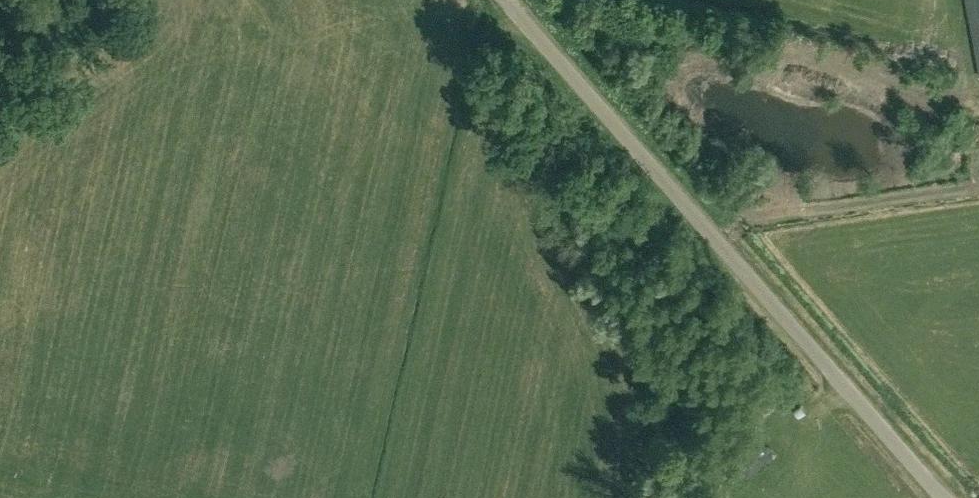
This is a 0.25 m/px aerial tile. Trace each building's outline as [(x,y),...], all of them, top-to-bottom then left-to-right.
[(978,65),(978,0),(967,0),(978,65)] [(764,444),(739,460),(745,471),(771,454),(764,444)]
